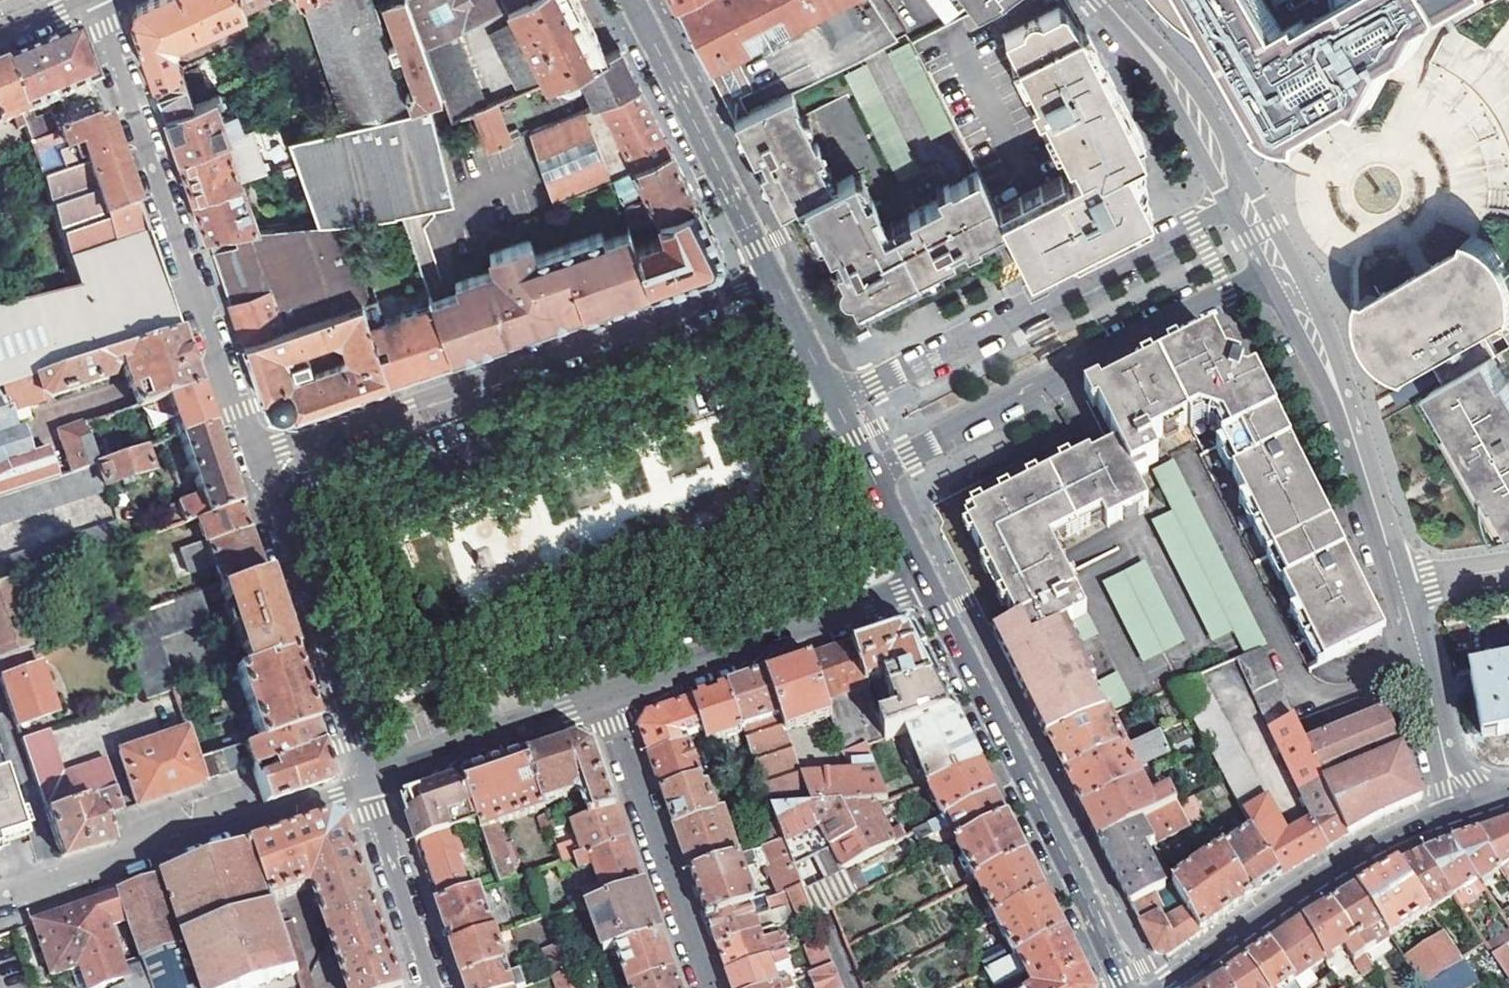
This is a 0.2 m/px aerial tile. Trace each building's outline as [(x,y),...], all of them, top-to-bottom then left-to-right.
[(155,81),(182,71),(176,49),(181,37),(244,9),(241,0),(143,0),(137,3),(133,15),(155,81)] [(244,9),(253,34),(302,9),(298,0),(241,0),(244,9)] [(302,9),(344,123),(409,105),(374,5),(372,0),(298,0),(302,9)] [(410,0),(389,0),(374,5),(409,105),(427,96),(431,99),(443,94),(425,43),(410,0)] [(425,43),(457,27),(509,1),(511,0),(410,0),(425,43)] [(546,78),(564,70),(577,65),(607,52),(581,1),(581,0),(511,0),(509,1),(517,18),(546,78)] [(711,73),(849,0),(692,0),(677,8),(694,40),(711,73)] [(735,121),(794,92),(896,40),(870,0),(849,0),(711,73),(735,121)] [(947,27),(971,14),(961,0),(928,0),(947,27)] [(971,14),(997,0),(961,0),(971,14)] [(1162,2),(1174,14),(1184,23),(1193,30),(1204,37),(1215,43),(1227,49),(1256,100),(1272,93),(1278,104),(1285,114),(1268,123),(1275,135),(1282,139),(1286,141),(1292,143),(1299,145),(1308,144),(1311,144),(1312,135),(1317,132),(1361,107),(1372,113),(1397,70),(1419,58),(1435,29),(1489,0),(1161,0),(1162,2)] [(1150,210),(1153,209),(1140,185),(1138,187),(1133,189),(1127,177),(1121,166),(1125,163),(1137,157),(1143,154),(1096,64),(1090,52),(1078,28),(1068,33),(1055,8),(1000,38),(1013,62),(1030,95),(1023,98),(1033,116),(1039,113),(1058,149),(1064,161),(1067,158),(1075,173),(1000,212),(1007,225),(1032,273),(1150,210)] [(494,29),(522,89),(531,85),(546,78),(517,18),(494,29)] [(425,43),(443,94),(450,116),(474,109),(487,103),(457,27),(425,43)] [(24,53),(0,62),(29,143),(40,139),(30,110),(75,91),(78,100),(95,93),(74,32),(49,42),(24,53)] [(935,34),(914,45),(957,130),(978,171),(990,193),(1013,180),(935,34)] [(984,71),(1005,59),(993,39),(973,50),(984,71)] [(888,58),(932,144),(957,130),(914,45),(888,58)] [(596,103),(639,85),(628,65),(624,56),(619,48),(607,52),(577,65),(596,103)] [(14,115),(18,127),(15,128),(21,143),(23,142),(27,152),(32,151),(29,143),(0,62),(0,121),(14,115)] [(1013,62),(1006,66),(1023,98),(1030,95),(1013,62)] [(866,64),(843,77),(859,108),(811,132),(817,145),(812,148),(832,187),(856,175),(885,232),(915,217),(913,212),(952,191),(950,186),(938,162),(922,171),(866,64)] [(537,101),(571,88),(564,70),(546,78),(531,85),(537,101)] [(195,105),(182,71),(155,81),(159,94),(166,116),(195,105)] [(530,131),(554,199),(613,176),(670,148),(653,114),(643,93),(639,85),(596,103),(530,131)] [(804,201),(824,240),(835,234),(840,244),(845,254),(840,257),(842,261),(836,264),(857,303),(938,262),(953,254),(956,250),(958,247),(957,244),(965,240),(975,235),(978,241),(1007,225),(1000,212),(990,193),(978,171),(950,186),(952,191),(913,212),(915,217),(885,232),(856,175),(832,187),(812,148),(817,145),(811,132),(804,118),(807,117),(794,92),(735,121),(752,155),(761,157),(763,156),(765,160),(767,165),(759,169),(781,212),(804,201)] [(1272,93),(1256,100),(1268,123),(1285,114),(1278,104),(1272,93)] [(195,105),(166,116),(169,124),(180,156),(229,138),(244,131),(238,113),(225,118),(218,103),(224,101),(221,95),(195,105)] [(344,123),(290,138),(319,222),(344,220),(462,199),(456,182),(449,185),(431,99),(427,96),(409,105),(344,123)] [(487,103),(474,109),(479,122),(488,148),(517,135),(513,127),(507,129),(495,100),(487,103)] [(467,120),(469,126),(479,122),(474,109),(450,116),(452,126),(467,120)] [(1033,116),(1051,153),(1058,149),(1039,113),(1033,116)] [(32,151),(71,260),(144,234),(107,129),(103,118),(40,139),(29,143),(32,151)] [(229,138),(180,156),(191,188),(194,196),(242,180),(248,177),(245,171),(241,173),(229,138)] [(661,214),(697,201),(693,194),(682,172),(670,148),(613,176),(621,200),(644,189),(647,196),(623,208),(630,225),(646,219),(661,214)] [(761,157),(752,155),(759,169),(767,165),(765,160),(763,156),(761,157)] [(1140,185),(1137,157),(1125,163),(1121,166),(1127,177),(1133,189),(1138,187),(1140,185)] [(242,180),(194,196),(205,228),(207,235),(227,228),(232,229),(258,227),(242,180)] [(712,270),(721,250),(712,231),(701,210),(697,201),(661,214),(663,222),(649,226),(646,219),(630,225),(632,233),(652,290),(712,270)] [(1362,279),(1362,305),(1366,306),(1394,355),(1394,361),(1414,374),(1440,360),(1442,365),(1449,377),(1451,382),(1496,357),(1501,354),(1488,332),(1508,320),(1508,268),(1491,237),(1493,234),(1474,217),(1464,227),(1374,279),(1362,279)] [(237,243),(212,252),(225,289),(230,303),(269,290),(282,329),(360,301),(369,296),(344,220),(319,222),(258,227),(232,229),(237,243)] [(227,228),(207,235),(212,252),(237,243),(232,229),(227,228)] [(463,355),(477,350),(557,322),(652,290),(632,233),(612,240),(609,231),(535,256),(529,239),(488,254),(493,270),(454,285),(457,293),(432,303),(451,359),(463,355)] [(176,330),(167,303),(158,275),(144,234),(71,260),(80,289),(0,307),(0,386),(176,330)] [(824,240),(836,264),(842,261),(840,257),(845,254),(840,244),(835,234),(824,240)] [(953,254),(978,241),(975,235),(965,240),(957,244),(958,247),(956,250),(953,254)] [(857,303),(861,311),(943,269),(938,262),(857,303)] [(241,335),(244,343),(282,329),(269,290),(230,303),(241,335)] [(282,329),(244,343),(264,400),(269,407),(279,415),(294,409),(295,413),(372,386),(389,380),(369,325),(360,301),(282,329)] [(369,325),(389,380),(410,373),(451,359),(432,303),(369,325)] [(14,430),(8,411),(108,378),(113,366),(111,362),(121,359),(135,406),(166,396),(196,387),(187,360),(176,330),(0,386),(0,434),(14,430)] [(1285,449),(1289,447),(1250,371),(1237,367),(1228,363),(1214,336),(1196,345),(1159,364),(1198,441),(1196,442),(1202,455),(1200,456),(1297,645),(1322,633),(1335,660),(1373,640),(1362,621),(1360,615),(1364,613),(1340,568),(1335,558),(1339,556),(1291,461),(1285,449)] [(1496,357),(1451,382),(1437,391),(1473,455),(1480,451),(1486,463),(1480,467),(1493,490),(1494,497),(1494,501),(1496,508),(1497,512),(1499,518),(1499,521),(1501,527),(1504,536),(1508,534),(1508,380),(1496,357)] [(1137,479),(1134,472),(1146,466),(1160,459),(1151,442),(1186,424),(1196,442),(1198,441),(1159,364),(1092,399),(1107,428),(1115,443),(1089,456),(1087,452),(957,517),(1011,623),(998,630),(992,633),(1046,742),(1103,717),(1087,683),(1091,680),(1073,644),(1063,624),(1086,612),(1051,542),(1100,516),(1105,527),(1150,504),(1137,479)] [(1396,391),(1402,403),(1449,377),(1442,365),(1396,391)] [(180,434),(209,425),(199,394),(196,387),(166,396),(176,427),(171,428),(174,436),(180,434)] [(150,426),(166,422),(162,404),(146,408),(150,426)] [(82,424),(60,432),(73,471),(96,463),(82,424)] [(200,516),(237,504),(223,465),(209,425),(180,434),(198,491),(167,502),(169,508),(157,513),(162,529),(200,516)] [(27,456),(14,430),(0,434),(0,463),(0,464),(27,456)] [(106,490),(103,482),(149,468),(146,458),(166,451),(164,440),(96,463),(73,471),(58,475),(0,495),(0,525),(106,490)] [(1385,634),(1289,447),(1285,449),(1291,461),(1339,556),(1335,558),(1340,568),(1364,613),(1360,615),(1362,621),(1373,640),(1385,634)] [(58,475),(49,449),(27,456),(0,464),(0,463),(0,495),(58,475)] [(1480,451),(1473,455),(1480,467),(1486,463),(1480,451)] [(1174,461),(1153,473),(1173,513),(1244,653),(1245,654),(1266,645),(1174,461)] [(1137,479),(1150,472),(1146,466),(1134,472),(1137,479)] [(200,516),(223,584),(259,571),(248,538),(237,504),(200,516)] [(1173,513),(1153,523),(1223,664),(1244,653),(1173,513)] [(0,558),(0,584),(7,581),(124,542),(117,518),(0,558)] [(1144,558),(1102,580),(1142,661),(1185,639),(1144,558)] [(223,584),(219,585),(246,664),(287,650),(284,642),(259,571),(223,584)] [(0,584),(0,658),(29,648),(7,581),(0,584)] [(200,591),(119,618),(147,697),(173,689),(156,637),(210,619),(200,591)] [(1073,644),(1096,632),(1086,612),(1063,624),(1073,644)] [(913,632),(903,628),(855,644),(868,681),(884,675),(899,714),(881,720),(888,739),(908,732),(956,714),(943,690),(938,679),(913,632)] [(1322,633),(1297,645),(1310,672),(1335,660),(1322,633)] [(870,746),(888,739),(881,720),(868,681),(855,644),(846,647),(829,653),(812,659),(833,717),(844,752),(870,746)] [(16,725),(53,713),(37,665),(35,665),(29,648),(0,658),(0,677),(16,725)] [(1254,829),(1280,879),(1304,865),(1350,836),(1307,748),(1293,720),(1295,718),(1263,649),(1236,660),(1313,819),(1287,833),(1200,676),(1174,687),(1214,760),(1216,759),(1254,829)] [(246,664),(235,667),(260,737),(312,720),(300,687),(287,650),(246,664)] [(788,733),(833,717),(812,659),(778,670),(767,674),(781,714),(788,733)] [(1474,674),(1476,693),(1485,740),(1508,735),(1508,667),(1474,674)] [(1108,715),(1132,705),(1115,669),(1091,680),(1087,683),(1103,717),(1108,715)] [(781,714),(767,674),(737,685),(731,687),(745,727),(781,714)] [(1460,696),(1476,693),(1474,674),(1458,677),(1460,696)] [(197,757),(210,753),(186,684),(173,689),(186,727),(197,757)] [(710,742),(746,730),(745,727),(731,687),(724,689),(694,700),(708,736),(710,742)] [(647,716),(641,727),(649,748),(651,754),(708,736),(694,700),(647,716)] [(1377,820),(1421,801),(1403,754),(1398,743),(1384,715),(1381,716),(1377,707),(1365,713),(1369,721),(1307,748),(1350,836),(1377,820)] [(746,730),(775,808),(815,806),(804,776),(788,733),(781,714),(745,727),(746,730)] [(956,714),(908,732),(929,786),(981,764),(960,724),(956,714)] [(1051,750),(1064,775),(1123,748),(1108,715),(1103,717),(1046,742),(1051,750)] [(260,737),(244,742),(251,766),(319,743),(317,738),(312,720),(260,737)] [(119,750),(136,804),(186,787),(205,780),(197,757),(186,727),(119,750)] [(48,729),(21,738),(45,811),(71,802),(61,773),(63,771),(48,729)] [(1068,783),(1081,810),(1141,781),(1134,769),(1170,752),(1161,732),(1123,748),(1064,775),(1068,783)] [(708,736),(651,754),(653,759),(663,790),(701,777),(720,770),(710,742),(708,736)] [(587,741),(579,738),(526,756),(545,805),(583,793),(592,818),(617,809),(603,766),(595,744),(587,741)] [(251,766),(264,802),(332,779),(325,760),(319,743),(251,766)] [(230,772),(243,768),(235,745),(223,749),(230,772)] [(853,766),(874,760),(870,746),(844,752),(853,766)] [(218,776),(230,772),(223,749),(210,753),(218,776)] [(205,780),(218,776),(210,753),(197,757),(205,780)] [(117,786),(107,756),(63,771),(61,773),(71,802),(81,799),(96,793),(117,786)] [(545,805),(526,756),(514,760),(464,778),(482,824),(498,870),(502,884),(518,878),(500,825),(546,809),(545,805)] [(981,764),(929,786),(945,818),(994,792),(991,786),(981,764)] [(25,837),(22,827),(27,826),(22,811),(16,813),(1,770),(0,771),(0,845),(25,837)] [(879,773),(804,776),(815,806),(877,803),(889,802),(879,773)] [(701,777),(663,790),(665,795),(676,826),(719,812),(708,784),(704,785),(701,777)] [(464,778),(417,794),(412,803),(406,815),(418,850),(456,834),(482,824),(464,778)] [(1143,821),(1173,806),(1166,793),(1157,798),(1156,802),(1152,804),(1141,781),(1081,810),(1085,818),(1098,844),(1143,821)] [(117,786),(96,793),(100,807),(102,814),(123,808),(117,786)] [(945,818),(929,826),(934,835),(954,825),(962,840),(1007,818),(1004,812),(994,792),(945,818)] [(45,811),(60,857),(85,850),(111,842),(102,814),(100,807),(85,811),(81,799),(71,802),(45,811)] [(815,806),(775,808),(780,822),(787,840),(790,847),(788,848),(803,886),(814,914),(816,919),(836,911),(833,906),(858,893),(844,869),(906,837),(902,828),(892,833),(877,803),(815,806)] [(1155,846),(1190,826),(1179,803),(1173,806),(1143,821),(1155,846)] [(548,816),(554,830),(566,826),(560,809),(547,813),(548,816)] [(581,842),(561,849),(566,863),(629,842),(627,836),(617,809),(592,818),(575,823),(581,842)] [(719,812),(676,826),(691,868),(692,873),(741,856),(725,810),(719,812)] [(542,818),(547,833),(554,830),(548,816),(542,818)] [(962,840),(958,842),(977,881),(1027,856),(1024,849),(1007,818),(962,840)] [(317,899),(329,933),(379,916),(360,862),(348,828),(335,821),(254,848),(272,901),(313,885),(319,891),(317,899)] [(1118,882),(1130,906),(1165,887),(1163,883),(1147,851),(1155,846),(1143,821),(1098,844),(1118,882)] [(762,828),(769,847),(787,840),(780,822),(762,828)] [(914,827),(917,832),(924,828),(922,823),(914,827)] [(1477,835),(1501,870),(1508,864),(1508,823),(1477,835)] [(1254,829),(1225,850),(1251,899),(1258,894),(1280,879),(1254,829)] [(456,834),(418,850),(420,857),(437,905),(472,894),(460,862),(465,860),(456,834)] [(1453,843),(1480,883),(1484,880),(1487,883),(1494,879),(1492,875),(1501,870),(1477,835),(1460,841),(1453,843)] [(769,863),(780,894),(803,886),(788,848),(790,847),(787,840),(769,847),(741,856),(692,873),(701,896),(709,919),(757,902),(745,867),(758,863),(759,866),(769,863)] [(566,863),(531,874),(536,887),(541,901),(546,915),(548,919),(590,905),(645,888),(637,864),(629,842),(566,863)] [(1461,908),(1486,892),(1480,883),(1453,843),(1432,852),(1425,855),(1453,897),(1461,908)] [(1225,850),(1223,847),(1174,883),(1201,934),(1232,912),(1251,899),(1225,850)] [(118,895),(128,923),(146,975),(150,987),(249,987),(296,972),(272,901),(254,848),(242,852),(222,859),(140,887),(118,895)] [(1399,867),(1429,912),(1430,913),(1453,897),(1425,855),(1406,863),(1399,867)] [(1027,856),(977,881),(996,918),(1046,892),(1043,886),(1027,856)] [(1508,879),(1508,864),(1501,870),(1508,880),(1508,879)] [(1391,938),(1429,912),(1399,867),(1366,886),(1358,890),(1391,938)] [(502,884),(507,896),(536,887),(531,874),(518,878),(502,884)] [(1174,883),(1172,878),(1163,883),(1165,887),(1174,883)] [(1169,957),(1201,934),(1174,883),(1165,887),(1130,906),(1143,931),(1154,954),(1169,957)] [(780,894),(785,909),(795,906),(800,918),(814,914),(803,886),(780,894)] [(608,907),(621,946),(661,933),(653,910),(645,888),(590,905),(593,912),(608,907)] [(1391,938),(1358,890),(1353,893),(1331,906),(1364,956),(1391,938)] [(1501,915),(1508,910),(1508,890),(1492,900),(1501,915)] [(472,894),(437,905),(444,925),(453,949),(496,933),(482,891),(472,894)] [(1046,892),(996,918),(1010,946),(1016,957),(1066,932),(1062,924),(1046,892)] [(133,984),(132,979),(130,980),(112,928),(128,923),(118,895),(108,898),(77,908),(34,923),(52,976),(82,966),(90,987),(125,987),(133,984)] [(716,940),(718,945),(761,931),(755,914),(771,909),(770,905),(775,904),(772,897),(757,902),(709,919),(716,940)] [(513,911),(520,925),(533,920),(546,915),(541,901),(513,911)] [(1364,956),(1331,906),(1310,919),(1304,923),(1324,961),(1327,965),(1333,962),(1329,957),(1344,949),(1363,978),(1374,971),(1364,956)] [(544,952),(557,946),(548,919),(546,915),(533,920),(544,952)] [(348,987),(403,987),(389,948),(379,916),(329,933),(348,987)] [(1324,961),(1304,923),(1298,927),(1268,947),(1293,983),(1324,961)] [(726,968),(728,973),(788,952),(792,951),(788,938),(781,940),(778,927),(761,931),(718,945),(726,968)] [(1082,964),(1066,932),(1016,957),(989,970),(986,971),(996,986),(1024,970),(1034,987),(1032,987),(1094,987),(1082,964)] [(1487,947),(1493,955),(1507,947),(1508,945),(1508,932),(1487,947)] [(496,933),(453,949),(462,974),(464,980),(507,965),(496,933)] [(627,981),(629,987),(675,972),(673,965),(661,933),(621,946),(615,948),(624,975),(620,977),(622,983),(627,981)] [(1424,987),(1469,987),(1500,967),(1493,955),(1487,947),(1484,942),(1460,959),(1444,935),(1406,960),(1424,987)] [(806,947),(817,974),(836,967),(825,941),(806,947)] [(553,977),(566,972),(557,946),(544,952),(553,977)] [(1000,948),(982,957),(989,970),(1016,957),(1010,946),(1001,951),(1000,948)] [(1268,947),(1253,958),(1247,963),(1264,987),(1296,987),(1293,983),(1268,947)] [(780,985),(774,967),(791,962),(788,952),(728,973),(733,987),(772,987),(780,985)] [(1247,963),(1230,974),(1224,978),(1230,987),(1264,987),(1247,963)] [(464,980),(466,987),(515,987),(513,985),(524,980),(521,971),(510,974),(507,965),(464,980)] [(822,987),(844,987),(836,967),(817,974),(822,987)] [(865,987),(902,987),(893,970),(864,985),(865,987)] [(566,972),(553,977),(557,987),(572,987),(566,972)] [(675,972),(629,987),(681,987),(675,972)] [(132,979),(133,984),(125,987),(150,987),(146,975),(132,979)] [(1224,978),(1218,983),(1211,987),(1230,987),(1224,978)] [(799,979),(780,985),(772,987),(799,987),(802,987),(799,979)]
